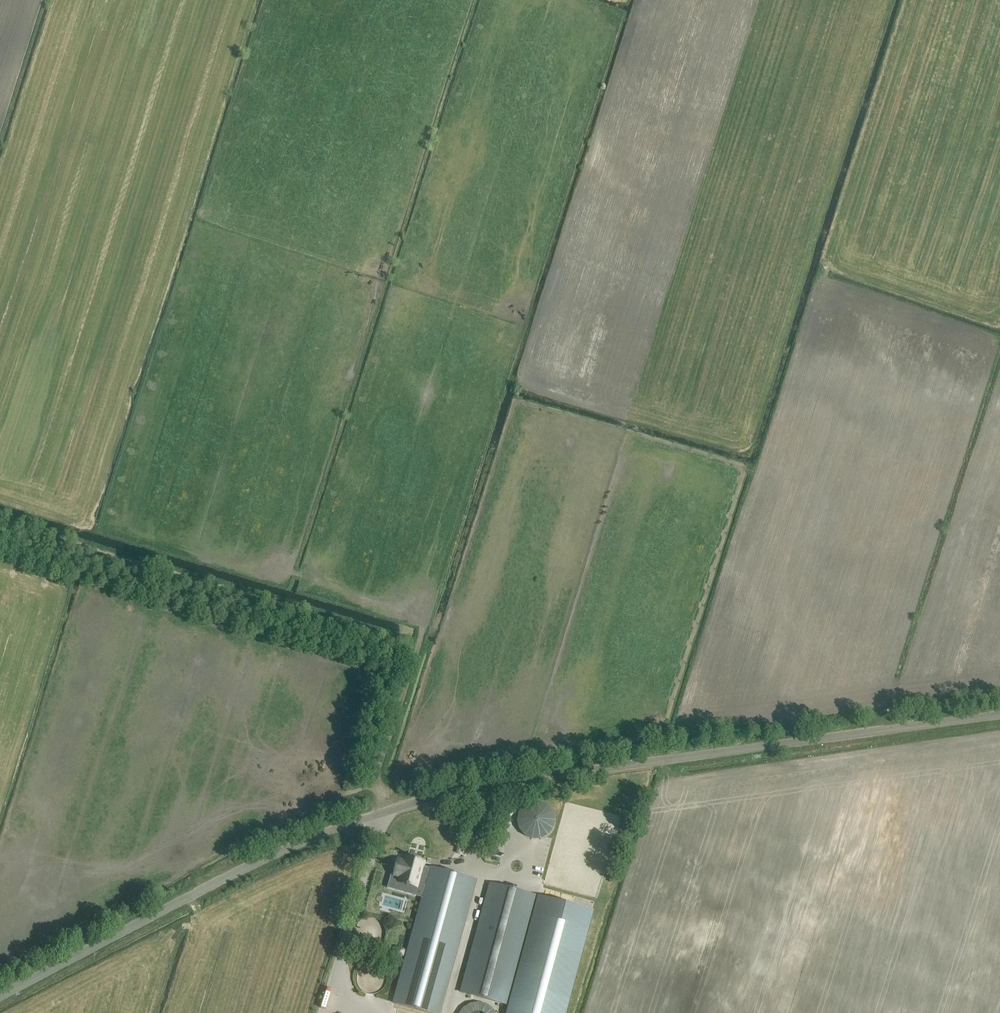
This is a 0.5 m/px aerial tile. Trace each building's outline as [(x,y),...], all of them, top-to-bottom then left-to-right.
[(552,827),(557,810),(538,806),(537,813),(522,809),(517,828),(545,836),(547,826),(552,827)] [(391,1004),(423,1012),(440,1012),(476,880),(429,867),(429,869),(421,867),(421,866),(402,861),(399,874),(407,876),(405,881),(407,884),(423,888),(391,1004)] [(459,992),(505,1004),(533,896),(487,884),(459,992)] [(507,1012),(564,1012),(590,915),(579,912),(580,908),(570,906),(559,903),(550,900),(549,903),(538,900),(536,907),(533,919),(507,1012)] [(494,1002),(456,1007),(457,1012),(496,1012),(494,1002)]
